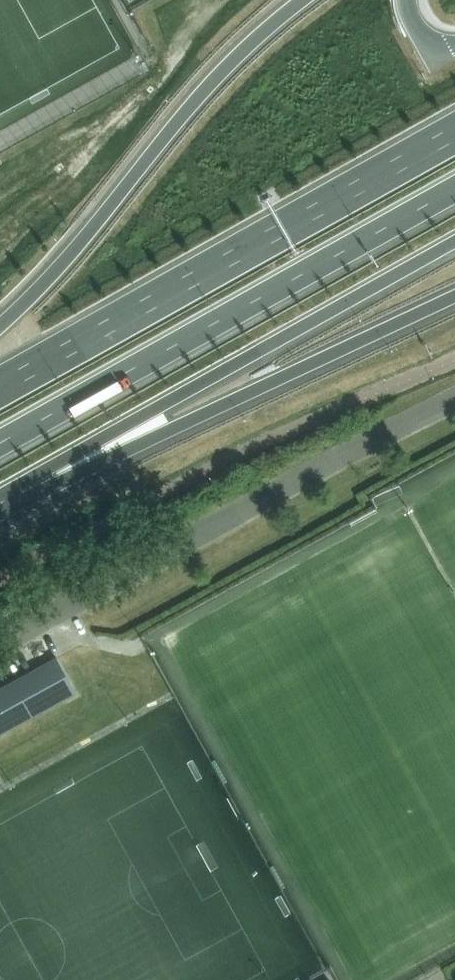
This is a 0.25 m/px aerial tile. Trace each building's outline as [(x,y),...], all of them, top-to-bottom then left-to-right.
[(76,693),(57,658),(0,689),(0,735),(76,693)]
